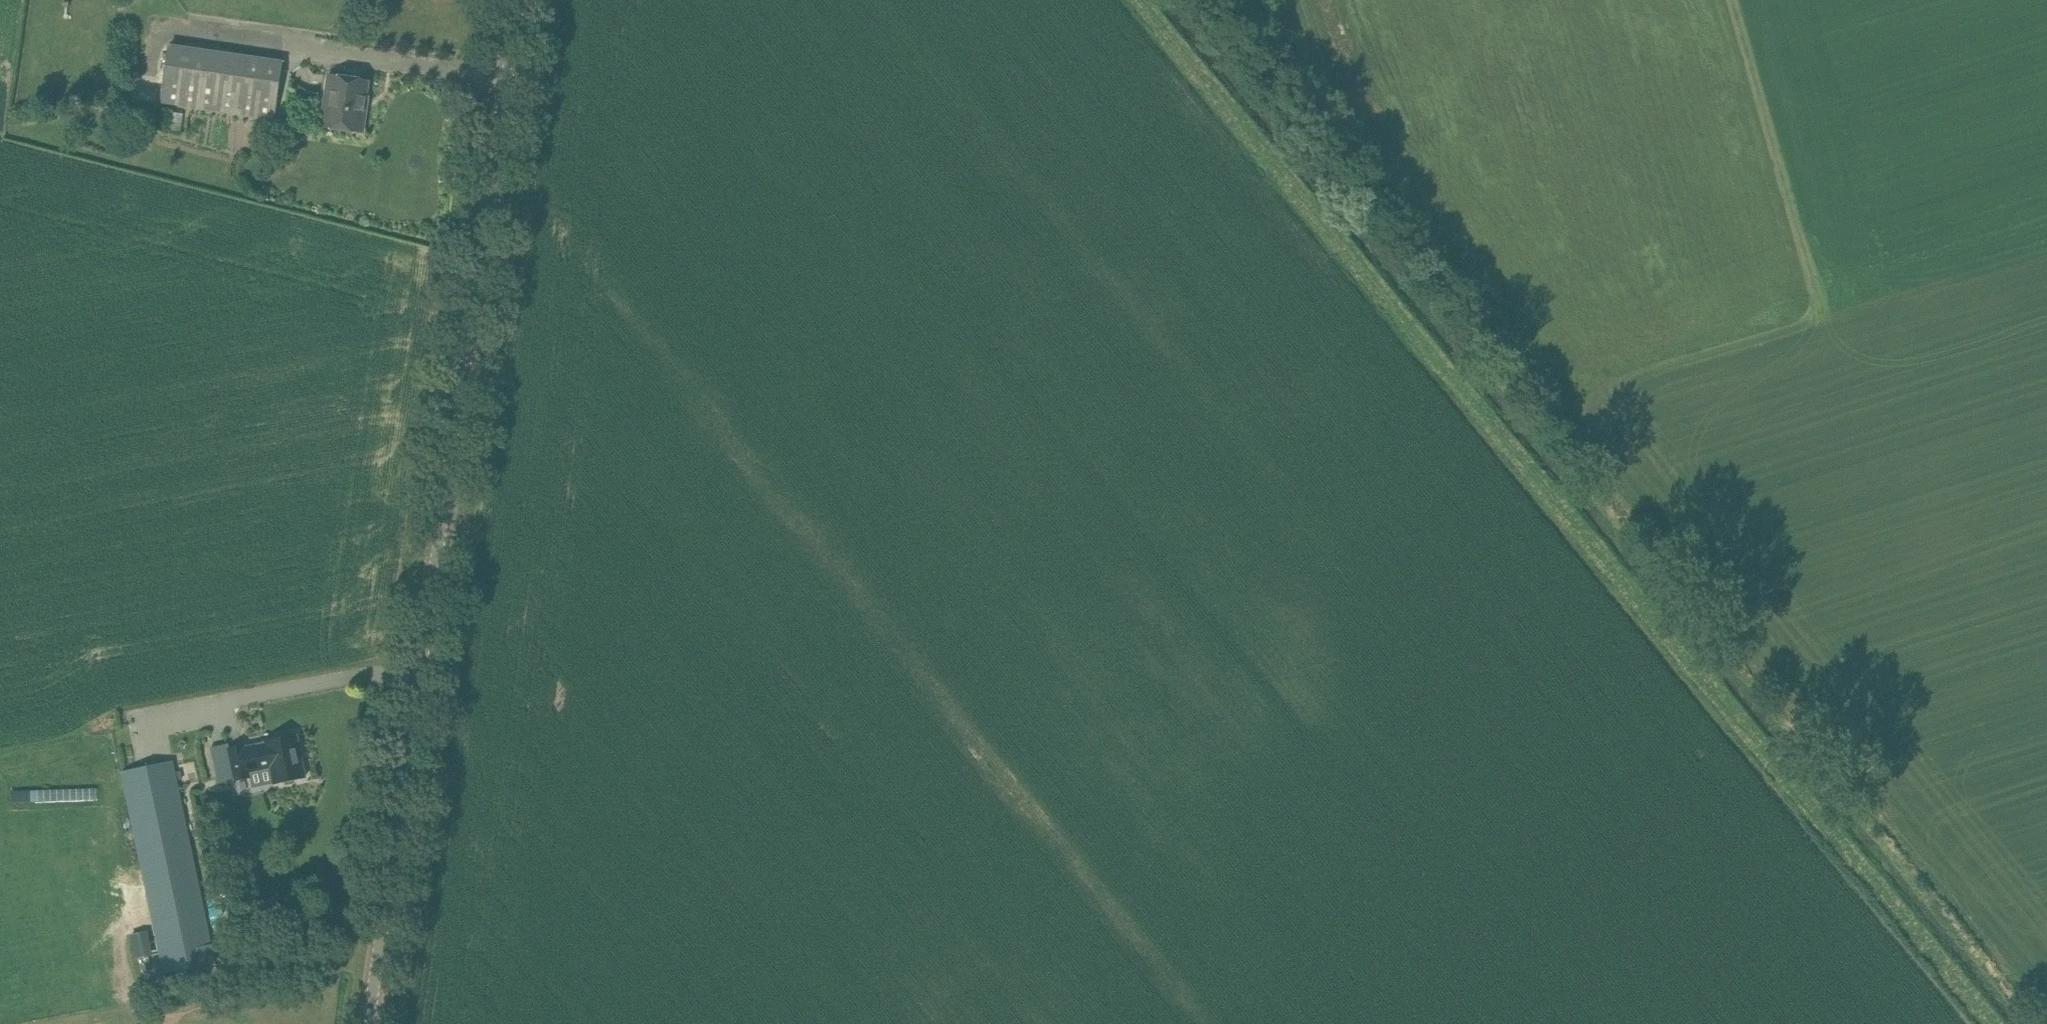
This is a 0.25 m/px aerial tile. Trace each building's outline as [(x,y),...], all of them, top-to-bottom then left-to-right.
[(276,119),(283,67),(168,50),(161,103),(276,119)] [(364,80),(344,77),(330,75),(327,93),(334,93),(329,127),(362,132),(367,97),(361,96),(364,80)] [(247,744),(228,748),(235,779),(242,778),(242,781),(246,780),(246,777),(253,776),(252,773),(263,770),(263,769),(271,767),(274,783),(306,776),(297,734),(265,741),(265,742),(259,743),(259,742),(247,745),(247,744)] [(165,972),(196,966),(215,962),(173,760),(123,770),(165,972)]
